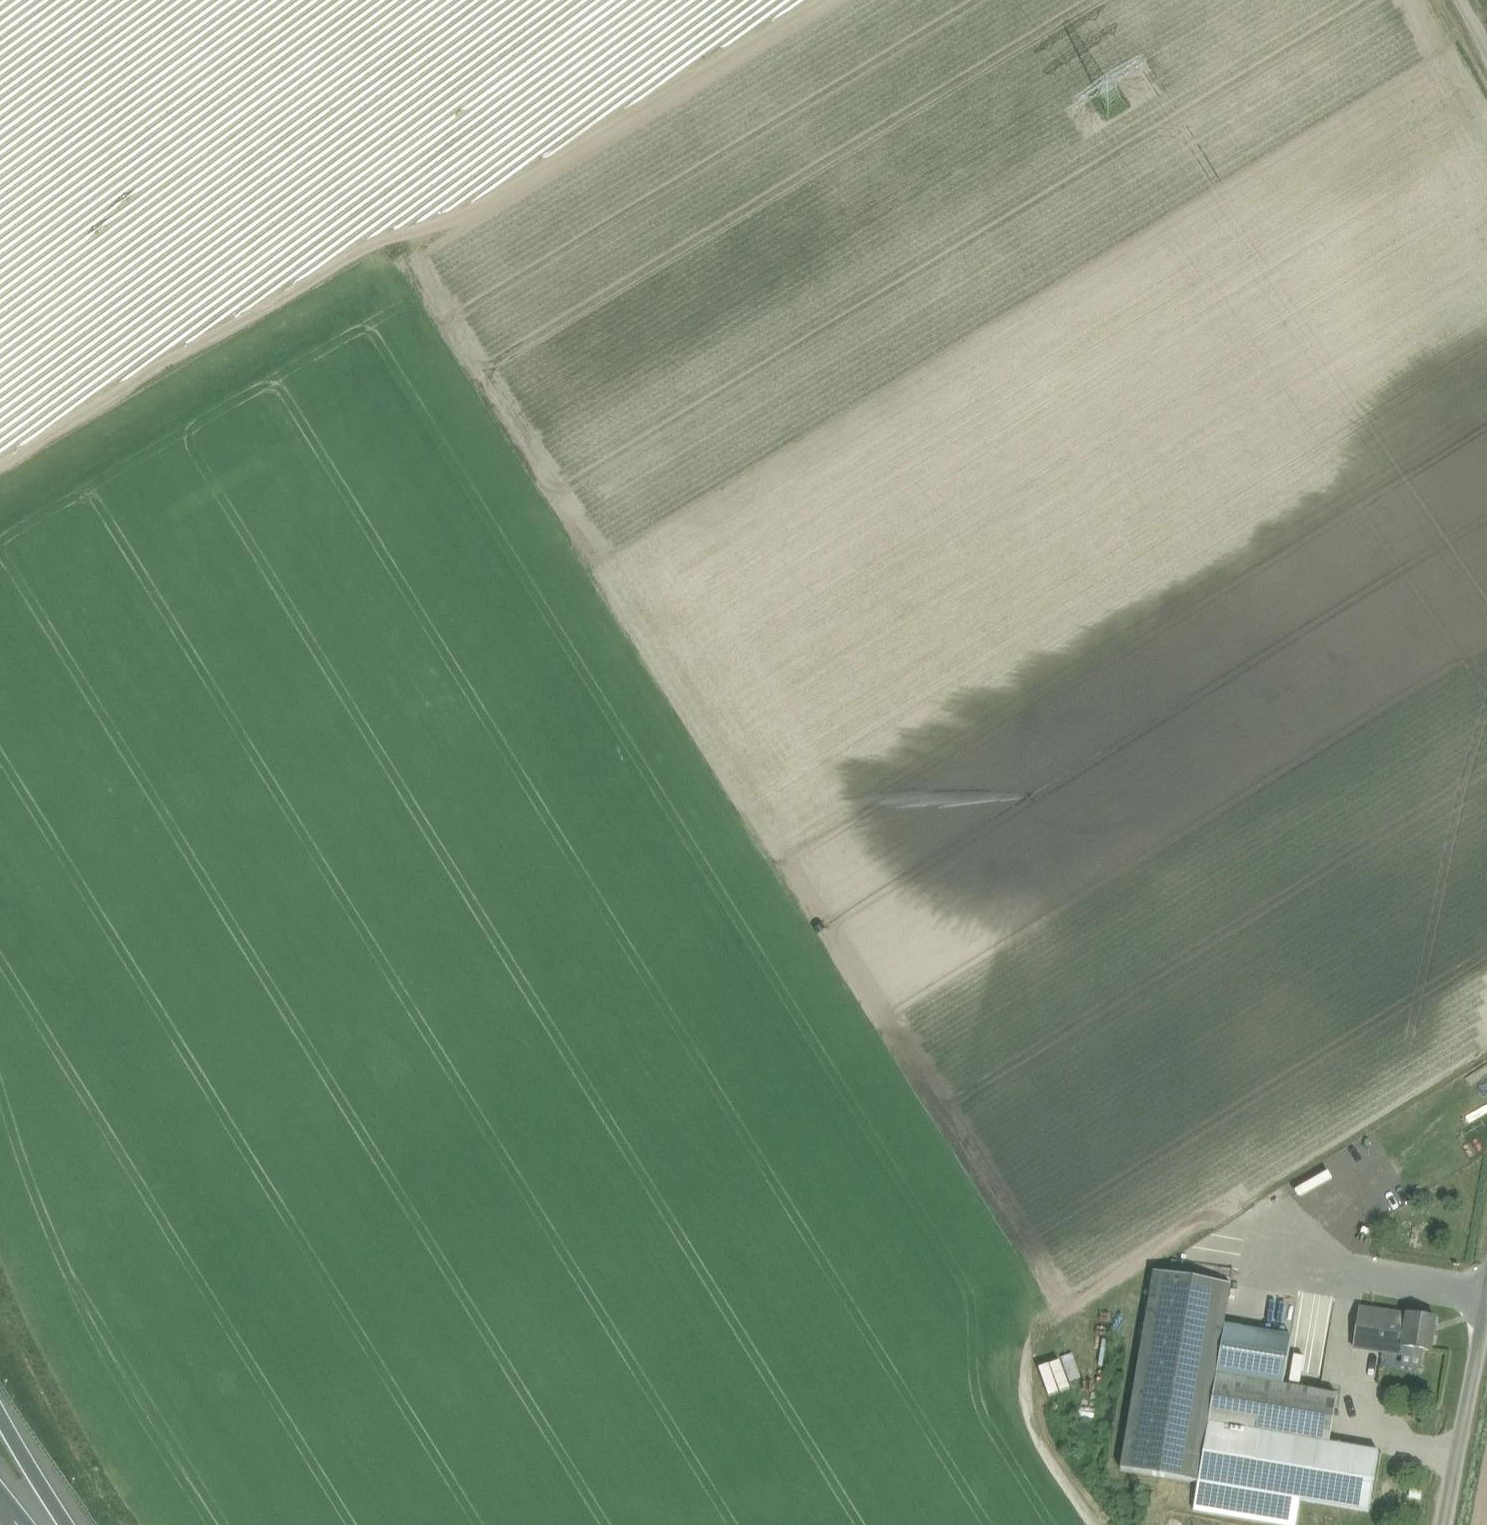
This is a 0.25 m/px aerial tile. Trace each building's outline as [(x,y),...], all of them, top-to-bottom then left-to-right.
[(1122,1469),(1195,1481),(1191,1506),(1286,1523),(1291,1498),(1369,1511),(1380,1451),(1330,1443),(1338,1395),(1283,1386),(1292,1336),(1225,1325),(1232,1284),(1155,1271),(1122,1469)] [(1354,1349),(1381,1354),(1413,1359),(1414,1348),(1431,1351),(1436,1318),(1360,1307),(1354,1349)] [(1293,1373),(1303,1375),(1307,1358),(1298,1355),(1293,1373)]
